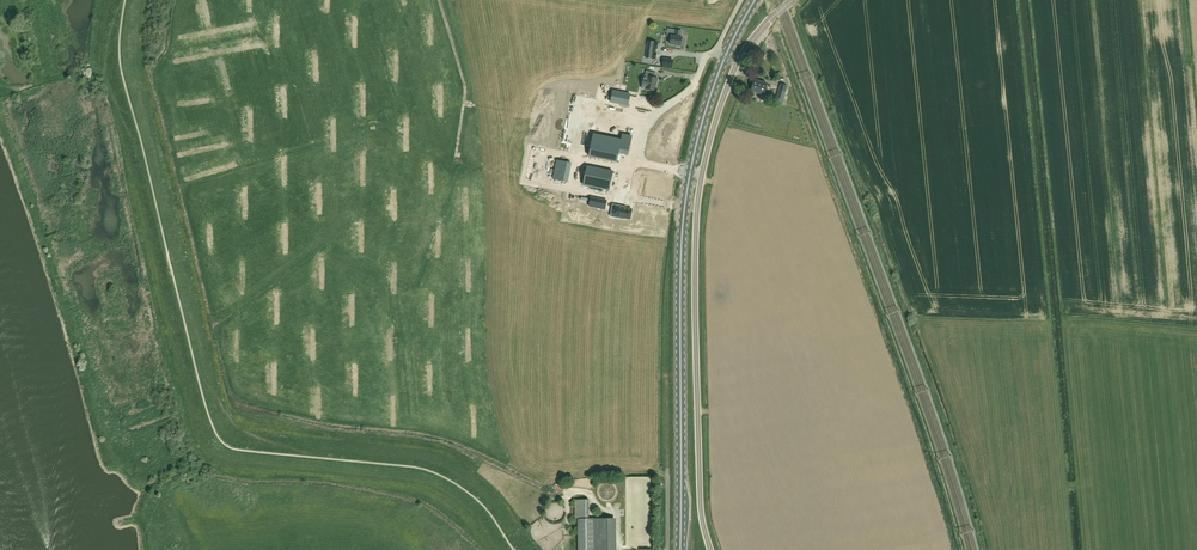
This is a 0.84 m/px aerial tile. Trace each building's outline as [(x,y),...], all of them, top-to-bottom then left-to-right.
[(682,38),(682,37),(681,37),(681,31),(673,30),(672,36),(671,36),(670,44),(681,46),(681,45),(683,45),(684,39),(682,38)] [(656,42),(648,41),(646,58),(654,59),(654,58),(656,58),(657,53),(655,52),(655,49),(657,49),(658,43),(656,42)] [(657,83),(658,78),(655,78),(656,73),(646,71),(645,76),(648,76),(645,89),(654,91),(656,83),(657,83)] [(758,87),(770,90),(771,86),(767,85),(767,84),(755,80),(753,87),(758,88),(758,87)] [(778,93),(785,95),(787,86),(781,84),(778,93)] [(768,95),(770,90),(758,87),(758,88),(753,87),(751,91),(764,95),(764,93),(768,95)] [(631,94),(613,90),(610,102),(628,106),(631,94)] [(782,103),(785,95),(778,93),(776,101),(782,103)] [(632,136),(622,134),(621,140),(593,134),(589,156),(617,162),(619,153),(628,155),(632,136)] [(557,160),(553,179),(568,182),(571,163),(557,160)] [(613,173),(587,168),(583,185),(609,190),(613,173)] [(605,209),(607,200),(591,197),(589,206),(605,209)] [(611,209),(614,209),(613,216),(620,217),(620,218),(625,219),(625,218),(631,219),(633,209),(632,209),(616,206),(616,205),(612,204),(611,209)] [(613,518),(594,518),(589,519),(588,500),(575,500),(575,518),(578,518),(579,549),(613,549),(613,544),(594,544),(594,540),(601,540),(601,529),(613,529),(613,518)]
